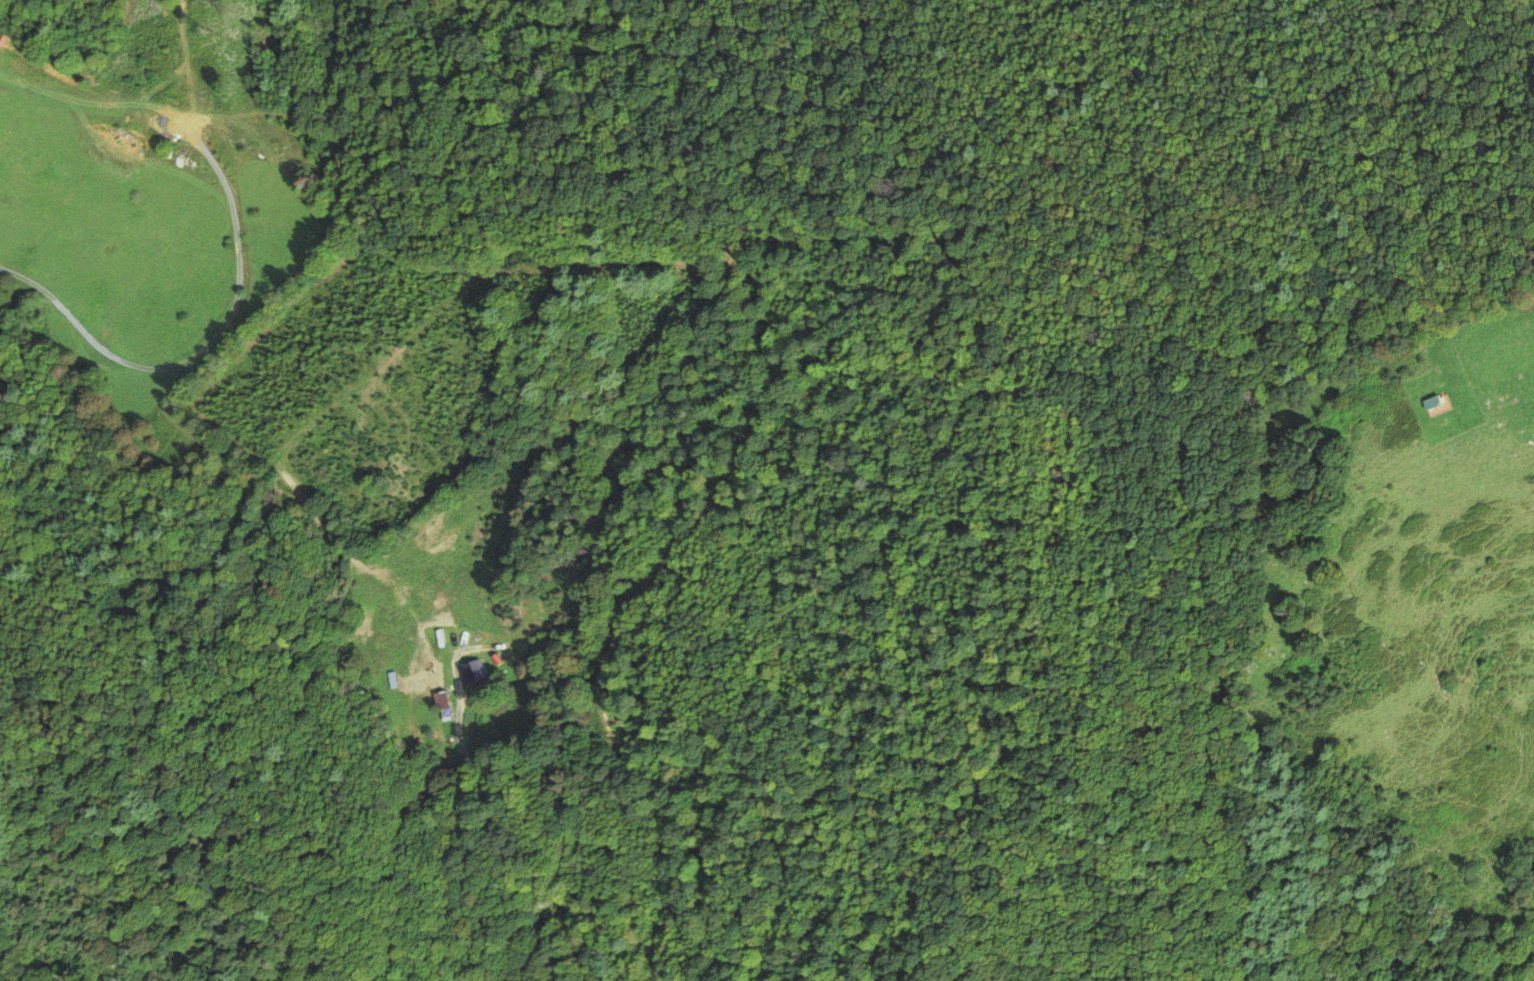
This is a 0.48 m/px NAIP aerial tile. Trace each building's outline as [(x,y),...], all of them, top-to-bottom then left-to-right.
[(591,549),(573,549),(573,562),(591,562),(591,549)] [(457,667),(463,686),(485,680),(478,660),(457,667)] [(433,694),(438,722),(448,720),(443,692),(433,694)]
